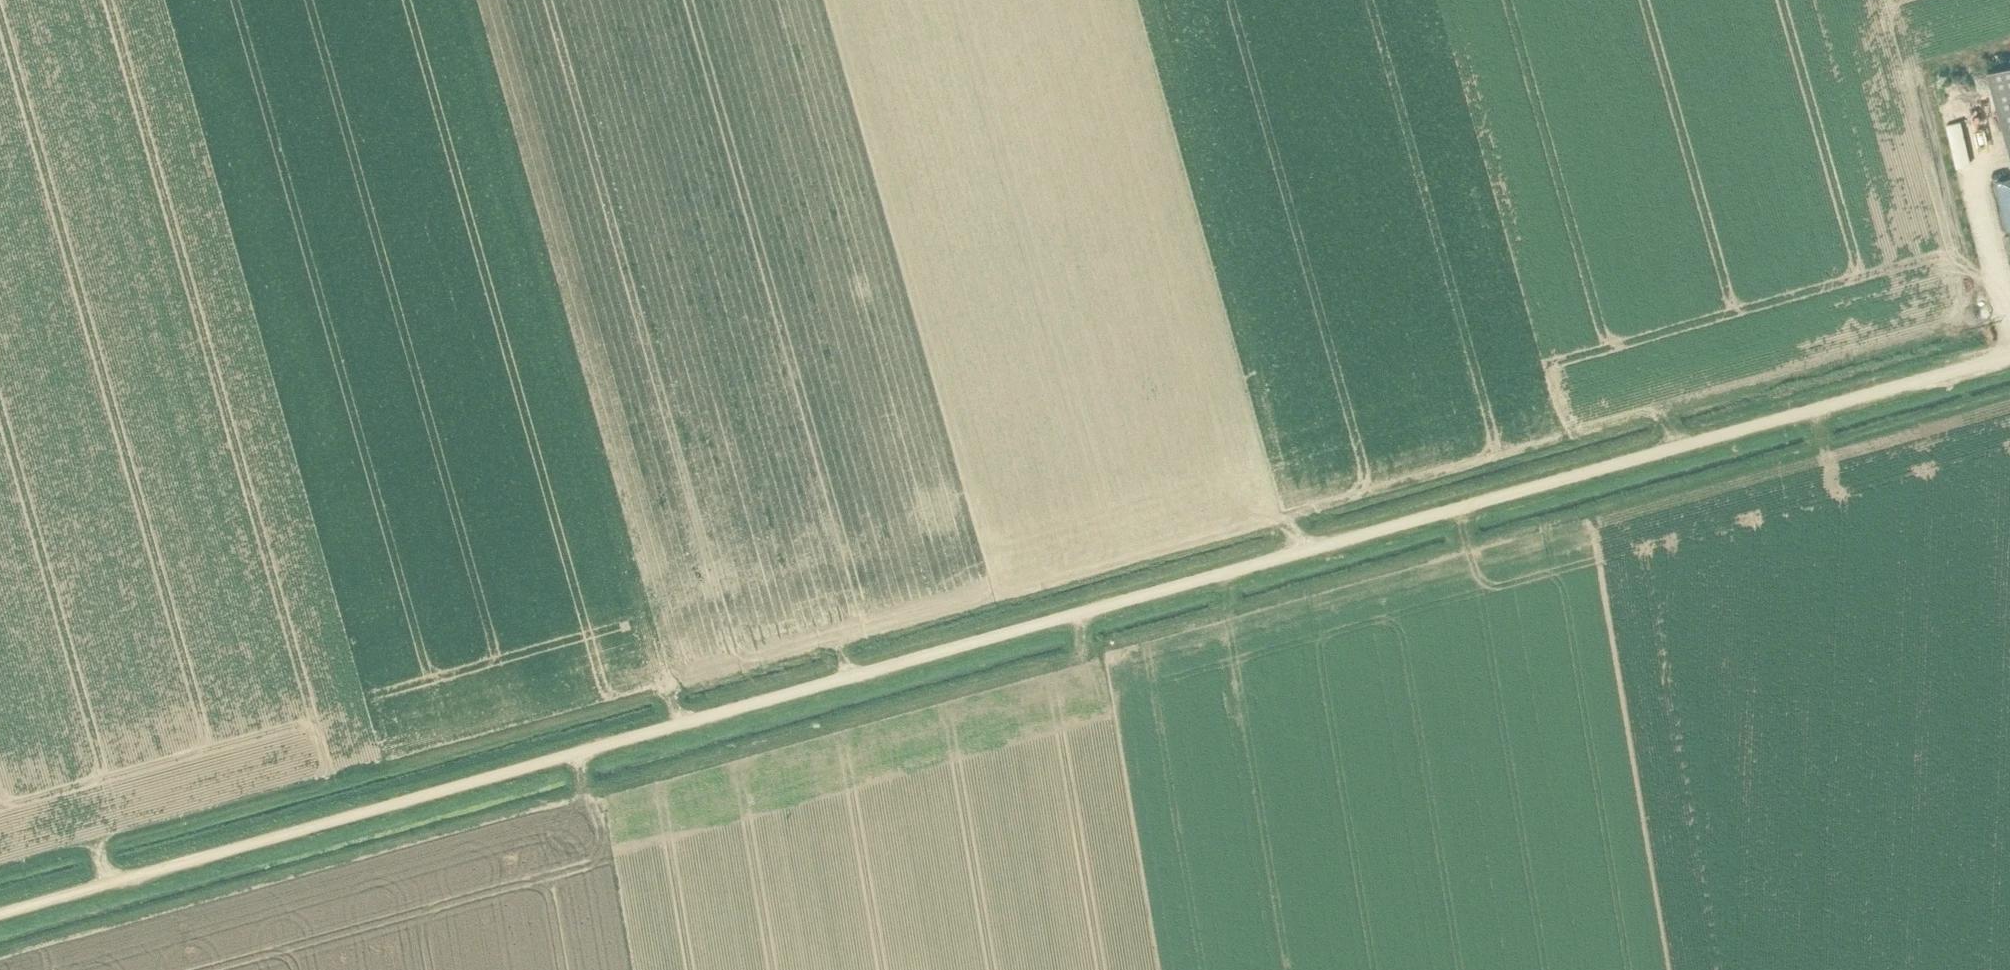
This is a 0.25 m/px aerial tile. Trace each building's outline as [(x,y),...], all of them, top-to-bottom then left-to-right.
[(1987,71),(2009,152),(2009,65),(1987,71)] [(1996,189),(2009,235),(2009,185),(1996,189)]
